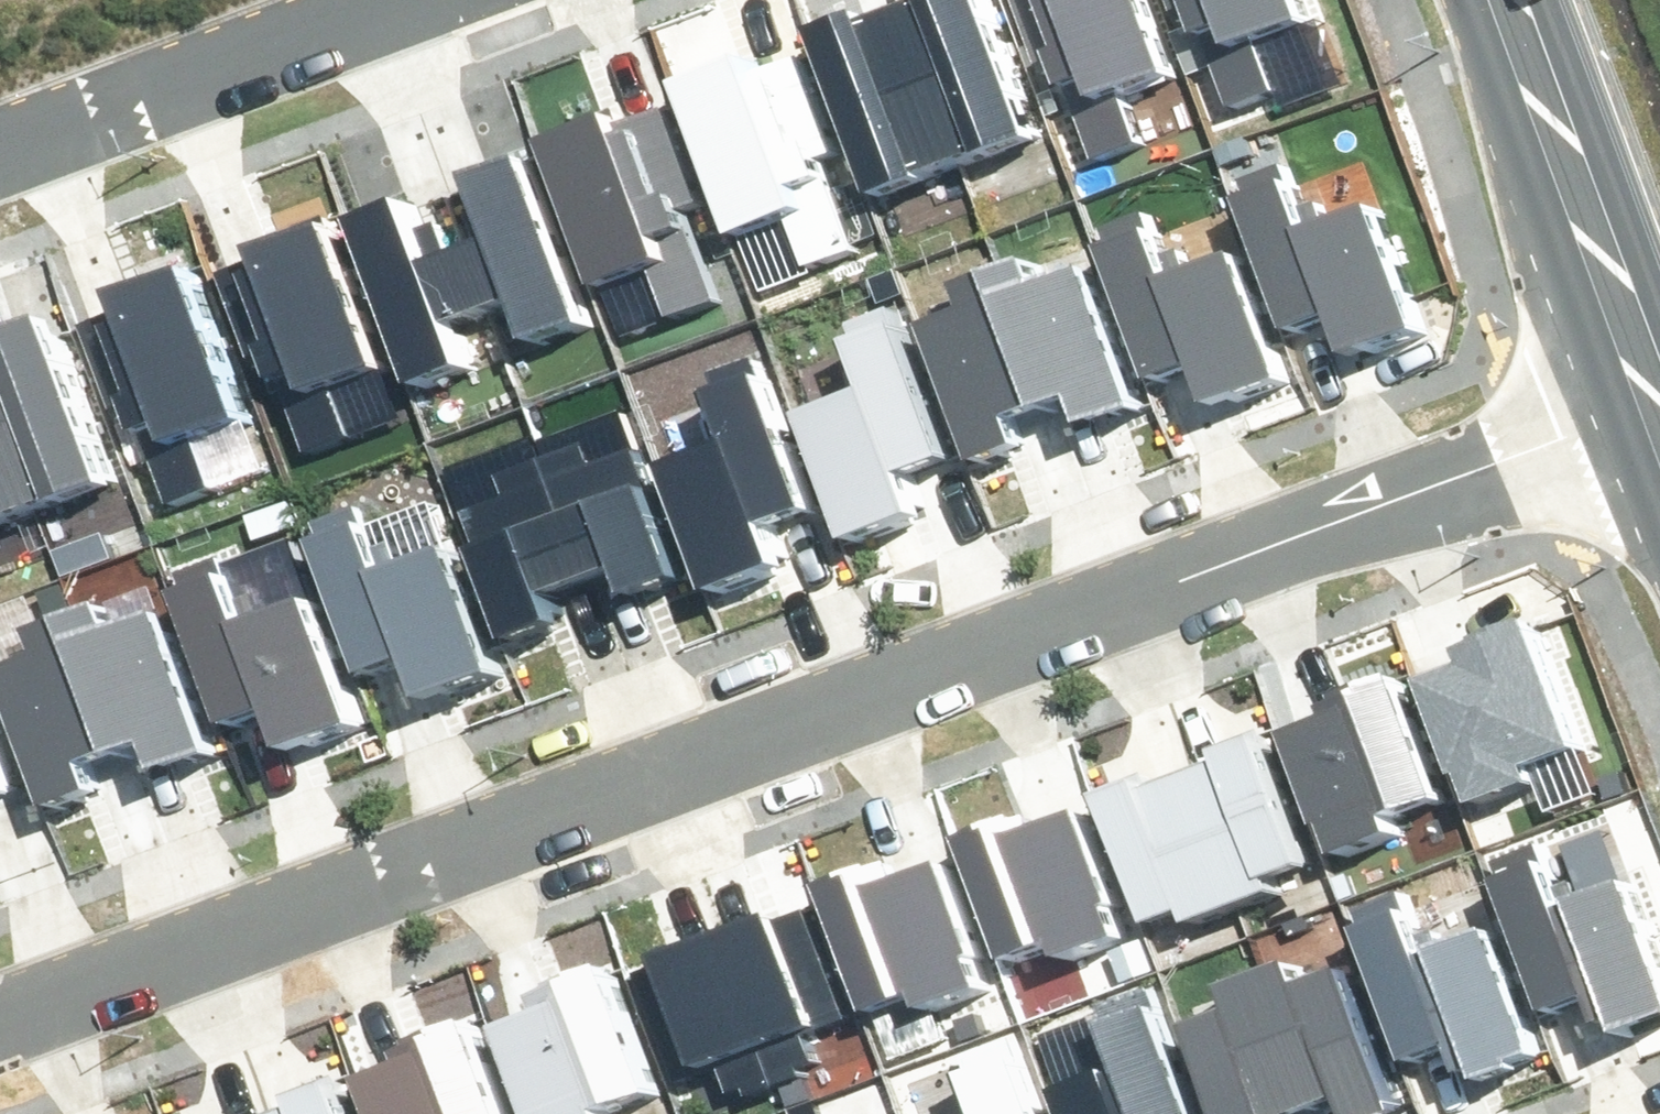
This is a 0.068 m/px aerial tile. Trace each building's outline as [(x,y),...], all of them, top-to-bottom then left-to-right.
[(918,5),(975,159),(1053,131),(1005,0),(931,0),(918,5)] [(1099,164),(1152,145),(1141,113),(1202,91),(1169,0),(1061,0),(1088,75),(1069,82),(1099,164)] [(1230,115),(1283,95),(1272,64),(1333,42),(1318,0),(1210,0),(1219,25),(1200,32),(1230,115)] [(829,21),(892,190),(975,159),(918,5),(890,16),(884,1),(829,21)] [(812,257),(865,238),(836,156),(817,162),(787,79),(773,84),(760,49),(678,78),(739,247),(801,225),(812,257)] [(685,310),(738,291),(708,208),(689,215),(659,131),(646,136),(633,101),(551,131),(612,300),(673,278),(685,310)] [(544,335),(599,316),(541,152),(488,171),(509,230),(476,241),(499,304),(529,293),(544,335)] [(1349,355),(1424,329),(1376,191),(1314,212),(1294,154),(1242,172),(1294,324),(1333,310),(1349,355)] [(369,213),(428,376),(485,356),(470,314),(499,304),(476,241),(442,253),(421,195),(369,213)] [(1218,397),(1293,371),(1245,233),(1183,254),(1163,196),(1111,214),(1163,366),(1202,353),(1218,397)] [(274,366),(304,449),(357,429),(345,398),(407,376),(346,207),(263,236),(276,271),(262,276),(293,359),(274,366)] [(1106,414),(1148,398),(1094,256),(1057,270),(1048,245),(1007,260),(1060,401),(1096,388),(1106,414)] [(136,410),(166,493),(219,474),(208,442),(269,420),(208,251),(126,281),(139,316),(125,320),(155,404),(136,410)] [(940,313),(993,455),(1035,440),(1026,414),(1060,401),(1007,260),(967,275),(976,300),(940,313)] [(809,401),(857,539),(932,513),(917,469),(956,455),(904,304),(851,322),(871,380),(809,401)] [(0,348),(0,386),(45,507),(123,479),(63,315),(14,333),(17,341),(0,348)] [(682,464),(730,602),(805,577),(789,532),(829,519),(776,367),(724,385),(744,443),(682,464)] [(45,507),(0,386),(0,524),(45,507)] [(607,438),(557,457),(602,578),(646,562),(655,587),(703,570),(655,441),(614,457),(607,438)] [(480,510),(526,638),(585,617),(574,587),(602,578),(557,457),(518,473),(525,494),(480,510)] [(440,702),(515,676),(467,538),(405,559),(385,501),(333,519),(385,671),(424,657),(440,702)] [(295,745),(370,720),(322,582),(260,603),(240,545),(188,563),(240,714),(279,701),(295,745)] [(174,771),(216,755),(162,613),(126,627),(116,601),(75,616),(128,758),(164,745),(174,771)] [(1537,756),(1592,738),(1548,608),(1470,634),(1476,651),(1436,664),(1480,795),(1543,773),(1537,756)] [(8,670),(62,812),(104,796),(94,771),(128,758),(75,616),(35,631),(45,657),(8,670)] [(1404,815),(1459,797),(1415,667),(1338,693),(1343,710),(1303,723),(1348,854),(1410,833),(1404,815)] [(14,827),(3,794),(29,785),(0,701),(0,832),(14,827)] [(1325,861),(1276,730),(1233,746),(1237,758),(1205,769),(1255,905),(1294,891),(1288,875),(1325,861)] [(1160,770),(1122,784),(1170,920),(1206,907),(1212,922),(1255,905),(1205,769),(1165,784),(1160,770)] [(973,824),(1017,953),(1072,935),(1078,952),(1140,931),(1096,800),(1056,814),(1050,797),(973,824)] [(1659,1024),(1659,917),(1645,875),(1584,896),(1564,838),(1511,856),(1563,1008),(1603,994),(1618,1038),(1659,1024)] [(836,874),(880,1003),(935,985),(941,1002),(1003,981),(959,850),(919,864),(913,848),(836,874)] [(1477,1086),(1552,1061),(1504,923),(1442,944),(1422,886),(1370,904),(1422,1056),(1462,1042),(1477,1086)] [(825,1026),(787,920),(737,937),(784,1072),(816,1061),(806,1033),(825,1026)] [(737,937),(683,955),(720,1058),(739,1051),(751,1084),(784,1072),(737,937)] [(1413,1100),(1360,959),(1323,972),(1313,947),(1272,962),(1326,1103),(1361,1090),(1371,1113),(1377,1113),(1413,1100)] [(669,1088),(624,958),(547,984),(553,1001),(513,1014),(547,1113),(616,1113),(613,1106),(669,1088)] [(1243,1113),(1298,1113),(1326,1103),(1272,962),(1232,977),(1242,1002),(1205,1016),(1243,1113)] [(1084,1113),(1212,1113),(1167,984),(1114,1002),(1134,1060),(1073,1081),(1084,1113)] [(488,1012),(411,1038),(416,1055),(377,1068),(392,1113),(523,1113),(488,1012)] [(1031,1033),(978,1051),(998,1109),(983,1113),(1059,1113),(1031,1033)] [(346,1071),(303,1087),(308,1099),(275,1111),(276,1113),(362,1113),(346,1071)]
